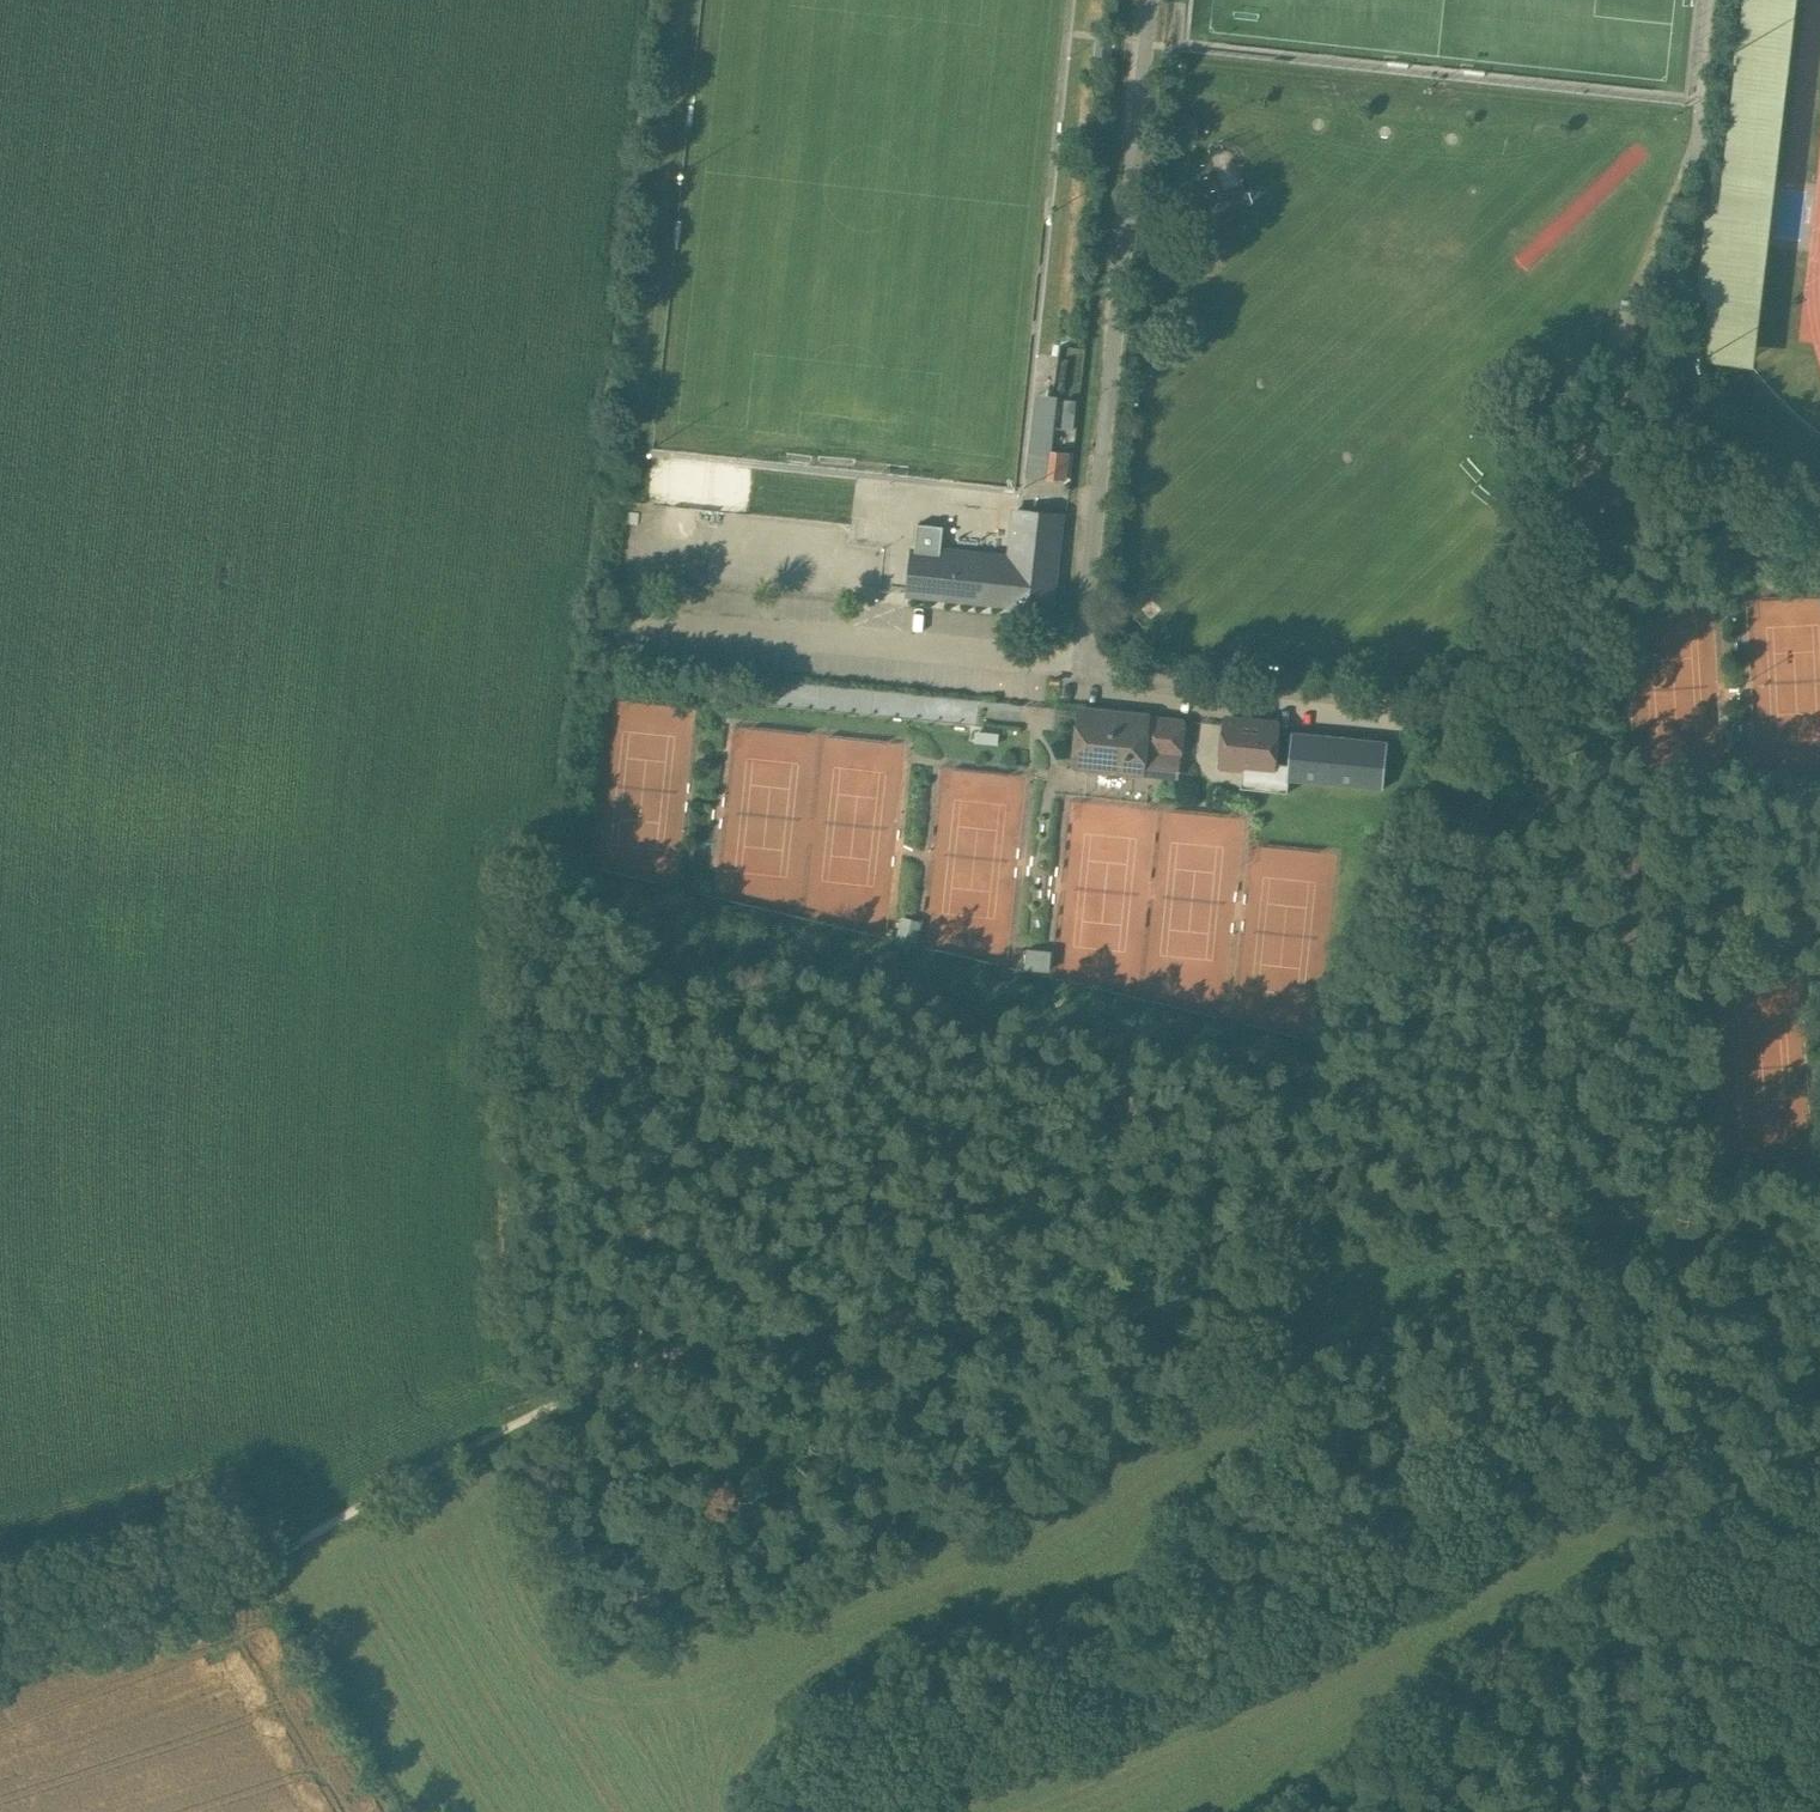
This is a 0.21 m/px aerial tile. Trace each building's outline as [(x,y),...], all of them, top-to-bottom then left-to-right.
[(1719,212),(1706,221),(1698,288),(1708,300),(1701,360),(1742,364),(1785,0),(1743,0),(1719,212)] [(1065,455),(1049,453),(1046,474),(1063,477),(1065,455)] [(915,549),(911,593),(1053,608),(1062,515),(1019,511),(1013,559),(915,549)] [(1147,716),(1081,709),(1079,711),(1074,761),(1079,767),(1141,773),(1143,772),(1145,751),(1179,755),(1181,753),(1184,722),(1183,720),(1151,716),(1148,718),(1147,716)] [(1274,722),(1229,717),(1225,721),(1221,761),(1224,765),(1270,770),(1274,766),(1278,726),(1274,722)] [(1387,744),(1293,735),(1289,781),(1383,790),(1387,744)]
